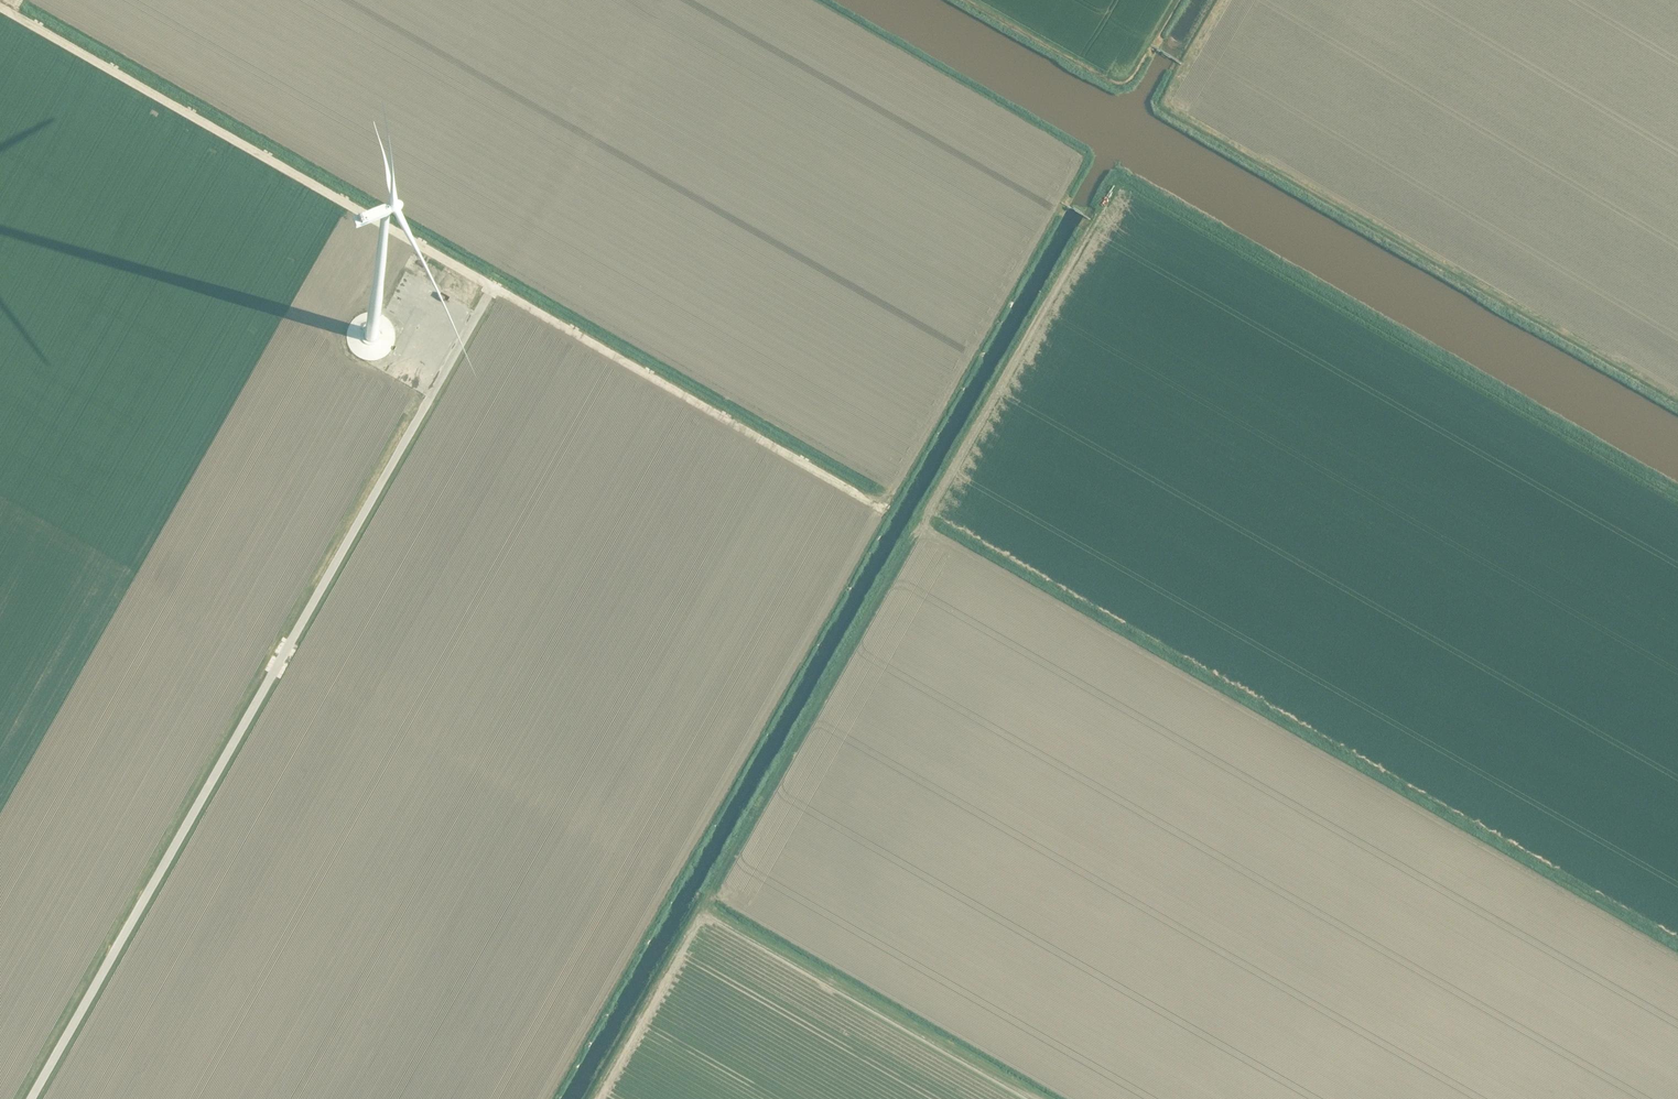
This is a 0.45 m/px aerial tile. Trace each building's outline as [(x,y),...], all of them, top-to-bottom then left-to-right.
[(364,335),(364,336),(364,337),(364,338),(364,339),(365,340),(366,341),(367,342),(368,342),(369,342),(370,343),(371,342),(372,342),(373,342),(374,341),(375,341),(376,340),(376,339),(377,338),(377,337),(377,336),(377,335),(377,334),(376,333),(376,332),(375,331),(374,330),(373,330),(372,330),(371,329),(370,329),(369,329),(368,330),(367,330),(366,330),(366,331),(365,332),(364,333),(364,334),(364,335)]
